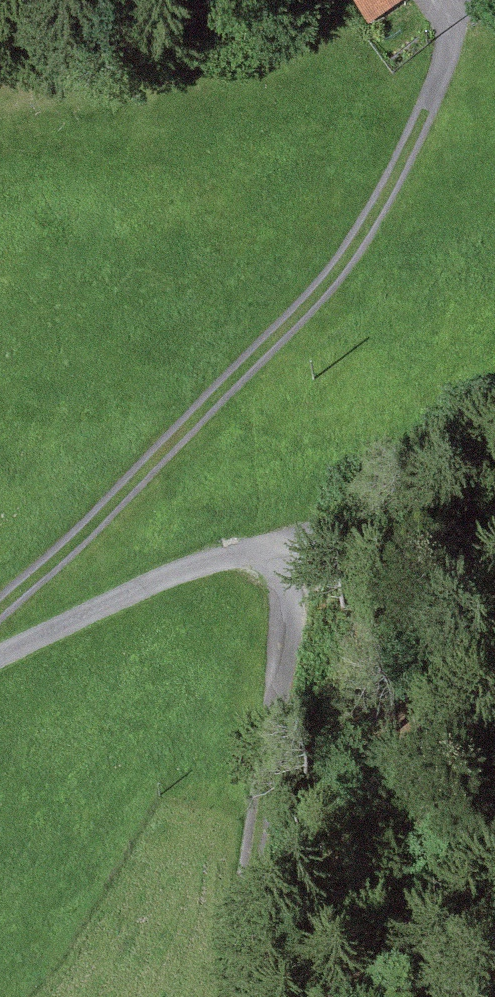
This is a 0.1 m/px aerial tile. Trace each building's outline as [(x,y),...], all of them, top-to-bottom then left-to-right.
[(364,27),(403,0),(344,0),(364,27)]
